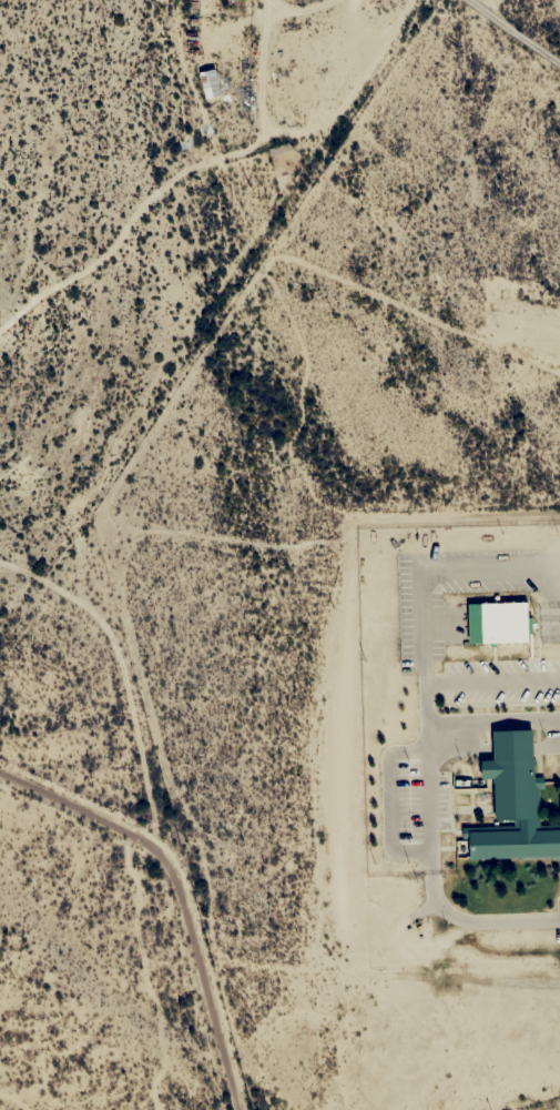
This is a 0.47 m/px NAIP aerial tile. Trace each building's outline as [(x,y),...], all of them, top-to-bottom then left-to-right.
[(465,643),(484,643),(484,638),(498,638),(498,604),(465,605),(465,643)] [(559,806),(559,825),(534,826),(532,731),(489,732),(490,761),(477,762),(477,780),(490,779),(491,825),(462,826),(463,861),(559,858),(559,806)]
